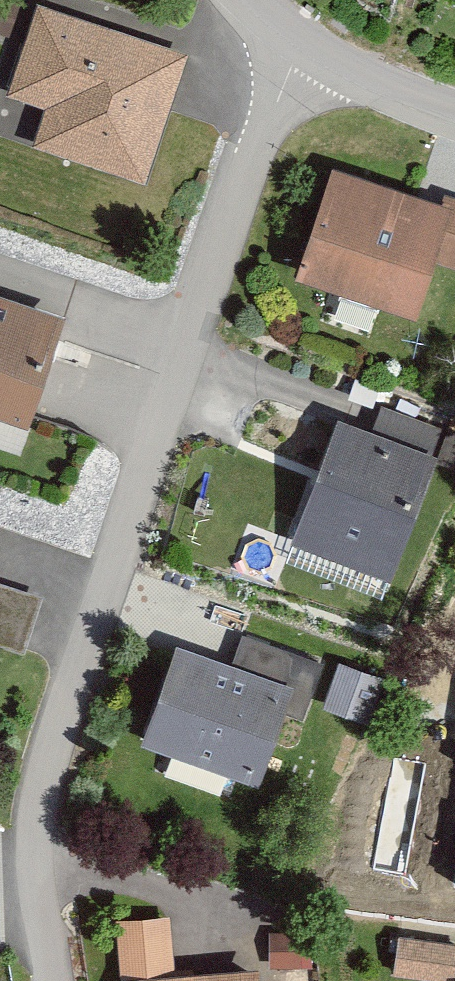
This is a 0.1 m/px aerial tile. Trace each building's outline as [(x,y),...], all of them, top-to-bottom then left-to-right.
[(21,8),(0,2),(0,32),(13,36),(21,8)] [(185,55),(40,8),(11,97),(53,110),(41,149),(144,182),(185,55)] [(337,172),(302,279),(415,315),(433,259),(454,267),(454,210),(441,205),(337,172)] [(0,301),(0,414),(28,423),(60,322),(0,301)] [(435,459),(342,425),(298,544),(391,579),(435,459)] [(297,691),(180,649),(146,744),(263,786),(297,691)] [(389,686),(343,670),(327,715),(373,731),(389,686)] [(124,925),(129,980),(177,980),(171,920),(124,925)] [(310,934),(271,935),(272,968),(311,967),(310,934)] [(399,940),(394,973),(454,980),(454,947),(399,940)]
